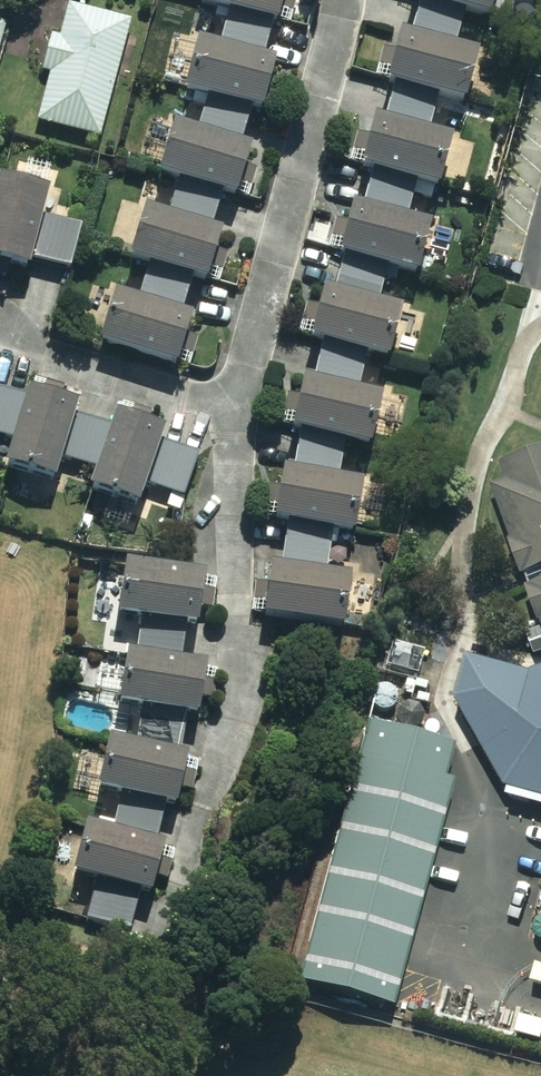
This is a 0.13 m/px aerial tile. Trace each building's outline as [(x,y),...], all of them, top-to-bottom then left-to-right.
[(137,18),(74,0),(42,117),(105,134),(137,18)] [(205,85),(195,119),(181,115),(167,168),(180,171),(171,206),(157,202),(144,251),(157,254),(146,293),(125,287),(111,340),(188,361),(201,314),(202,314),(213,273),(224,276),(237,227),(227,225),(237,189),(252,193),(267,141),(252,137),(263,97),(277,101),(290,54),(277,51),(287,13),(295,15),(299,0),(229,0),(218,39),(208,36),(195,82),(205,85)] [(282,535),(272,579),(259,576),(249,621),(334,640),(346,587),(322,582),(331,542),(339,544),(351,493),(334,489),(341,460),(342,452),(358,456),(370,406),(354,403),(362,367),(379,371),(390,322),(375,318),(381,291),(383,281),(406,287),(418,235),(400,231),(409,193),(432,199),(443,148),(426,145),(435,108),(456,113),(468,64),(452,60),(461,22),(480,26),(486,0),(397,0),(396,7),(412,10),(403,46),(387,42),(376,91),(386,93),(377,132),(362,128),(351,178),(360,180),(351,218),(340,215),(328,266),(334,268),(333,273),(326,304),(312,301),(301,350),(315,353),(306,392),(291,388),(280,438),(295,441),(292,453),(286,482),(273,480),(262,531),(282,535)] [(10,20),(0,18),(0,58),(10,20)] [(1,205),(0,205),(0,250),(41,261),(42,257),(82,265),(90,223),(53,215),(60,185),(10,172),(1,205)] [(72,457),(106,467),(101,483),(151,500),(157,482),(193,492),(205,451),(171,441),(177,423),(127,406),(120,426),(84,416),(89,399),(39,383),(35,396),(0,386),(0,436),(21,442),(16,458),(67,473),(72,457)] [(496,470),(501,486),(485,493),(540,636),(540,454),(496,470)] [(139,927),(147,885),(167,889),(177,841),(160,838),(169,795),(192,800),(202,753),(179,748),(181,742),(188,706),(209,711),(220,661),(193,655),(200,621),(210,623),(220,573),(141,557),(130,610),(150,614),(143,646),(138,645),(127,695),(138,697),(133,724),(130,736),(119,734),(109,780),(122,783),(114,823),(95,819),(85,867),(106,871),(96,918),(139,927)] [(530,681),(463,659),(450,704),(505,793),(540,806),(540,678),(530,681)] [(455,753),(362,729),(293,987),(386,1012),(455,753)]
